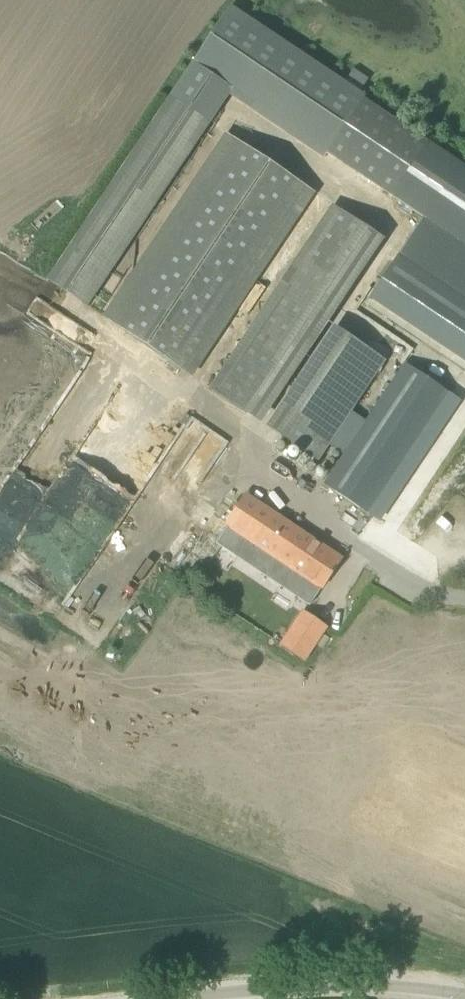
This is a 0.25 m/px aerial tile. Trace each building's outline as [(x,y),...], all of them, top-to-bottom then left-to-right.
[(192,63),(326,152),(362,97),(229,8),(192,63)] [(345,81),(361,87),(366,75),(351,68),(345,81)] [(428,141),(362,97),(326,152),(425,219),(464,246),(464,166),(428,141)] [(105,320),(190,376),(313,191),(229,135),(105,320)] [(369,245),(323,211),(204,398),(257,428),(369,245)] [(425,219),(365,303),(464,369),(464,246),(425,219)] [(382,362),(334,330),(268,429),(316,461),(382,362)] [(322,485),(351,503),(371,517),(452,395),(403,362),(322,485)] [(79,488),(71,503),(114,526),(122,511),(79,488)] [(285,578),(288,580),(316,598),(342,560),(245,495),(216,538),(282,582),(285,578)] [(326,628),(312,619),(299,639),(289,633),(280,647),(304,662),(326,628)]
